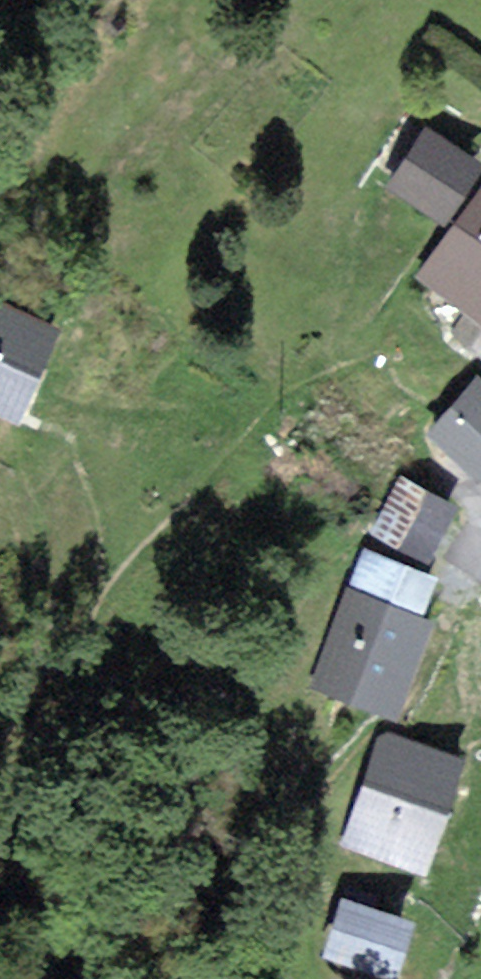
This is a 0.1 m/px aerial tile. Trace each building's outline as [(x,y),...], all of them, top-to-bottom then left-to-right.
[(432,216),(468,163),(420,131),(385,183),(432,216)] [(480,319),(480,189),(420,275),(468,311),(480,319)] [(480,346),(480,319),(468,311),(449,338),(474,356),(480,346)] [(0,312),(0,404),(6,407),(40,331),(0,312)] [(473,388),(432,434),(473,469),(480,461),(480,396),(473,388)] [(443,511),(397,486),(372,539),(417,561),(443,511)] [(350,597),(399,617),(415,579),(367,557),(350,597)] [(399,617),(350,597),(347,596),(313,685),(382,713),(418,625),(399,617)] [(418,871),(455,767),(442,763),(379,740),(341,845),(418,871)] [(328,949),(384,969),(399,927),(356,912),(362,898),(337,888),(326,915),(339,919),(328,949)]
